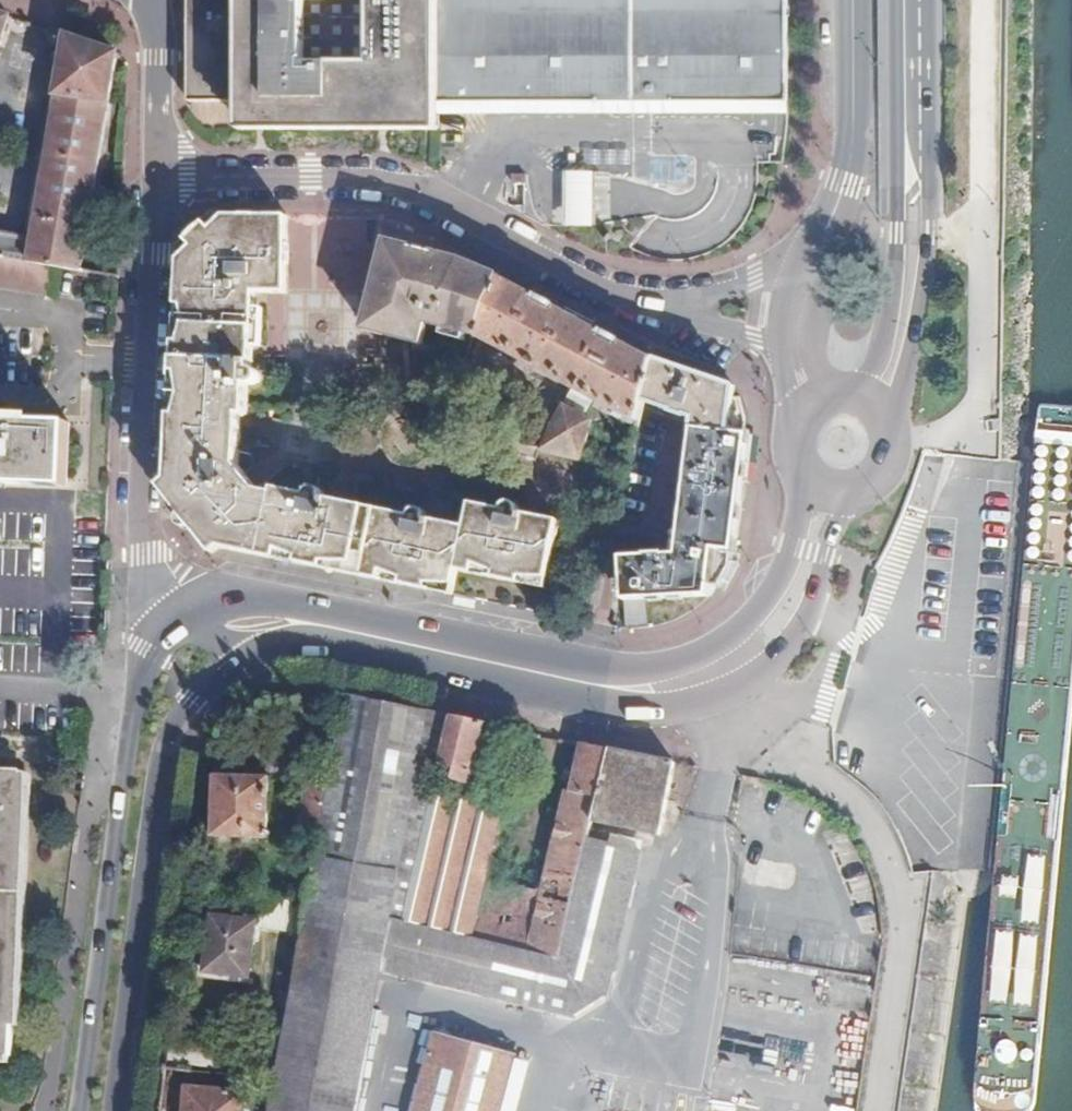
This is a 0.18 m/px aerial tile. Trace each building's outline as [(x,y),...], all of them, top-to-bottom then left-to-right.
[(418,130),(418,118),(418,0),(184,0),(184,106),(221,106),(221,130),(418,130)] [(418,118),(783,118),(783,0),(418,0),(418,118)] [(52,307),(56,281),(85,287),(114,120),(123,61),(64,44),(52,109),(29,246),(0,242),(0,299),(52,307)] [(592,233),(592,176),(561,176),(561,233),(592,233)] [(180,331),(265,333),(266,297),(296,298),(295,219),(219,217),(206,227),(202,223),(188,237),(192,241),(183,249),(180,331)] [(483,336),(504,273),(467,258),(393,237),(362,323),(419,340),(425,320),(483,336)] [(656,360),(504,273),(483,336),(580,391),(598,402),(641,427),(646,405),(656,360)] [(265,333),(180,331),(174,504),(168,508),(181,522),(179,524),(178,526),(178,529),(179,531),(181,533),(183,534),(185,535),(187,534),(190,533),(203,549),(208,545),(455,595),(459,576),(557,595),(562,569),(565,550),(571,524),(536,517),(536,514),(535,511),(533,509),(531,507),(529,506),(527,506),(524,506),(521,507),(519,509),(518,511),(517,514),(485,507),(480,533),(444,524),(444,522),(443,520),(443,518),(441,516),(439,514),(436,513),(433,513),(431,514),(428,515),(426,518),(425,520),(336,502),(336,500),(336,498),(335,496),(333,495),(331,494),(329,494),(327,494),(325,495),(323,497),(323,499),(293,493),(292,498),(276,495),(257,473),(257,423),(263,423),(264,392),(267,391),(269,390),(271,388),(273,386),(274,384),(274,382),(274,379),(273,376),(272,373),(269,371),(267,370),(264,369),(265,333)] [(739,386),(656,360),(646,405),(695,419),(694,427),(733,432),(739,395),(739,386)] [(580,391),(571,414),(589,423),(598,402),(580,391)] [(743,400),(739,395),(733,432),(743,433),(745,421),(743,400)] [(542,451),(589,463),(600,428),(589,423),(571,414),(558,408),(542,451)] [(71,479),(73,421),(0,418),(0,476),(71,479)] [(707,587),(707,549),(721,549),(735,549),(748,434),(743,433),(733,432),(694,427),(677,545),(622,546),(621,564),(621,584),(621,591),(644,592),(706,594),(707,587)] [(721,566),(721,549),(707,549),(707,587),(714,587),(721,566)] [(644,592),(621,591),(620,617),(643,618),(644,592)] [(453,717),(347,695),(336,767),(321,846),(319,858),(399,878),(391,919),(476,939),(489,883),(505,811),(436,794),(453,717)] [(486,724),(453,717),(436,794),(505,811),(508,800),(475,792),(447,786),(449,769),(456,770),(455,781),(473,785),(486,724)] [(590,840),(594,823),(612,750),(572,741),(561,788),(556,788),(533,894),(489,883),(476,939),(508,948),(562,960),(590,840)] [(661,836),(676,763),(612,750),(594,823),(661,836)] [(321,846),(336,767),(303,762),(299,779),(308,781),(297,842),(321,846)] [(213,771),(210,841),(260,843),(264,773),(213,771)] [(21,1060),(29,775),(0,775),(0,1060),(21,1060)] [(508,948),(495,997),(587,1027),(607,993),(640,851),(590,840),(562,960),(508,948)] [(312,900),(278,1077),(272,1110),(357,1110),(385,973),(495,997),(508,948),(476,939),(391,919),(399,878),(319,858),(312,900)] [(203,914),(199,978),(253,982),(257,918),(203,914)] [(525,1064),(434,1037),(414,1110),(512,1110),(525,1064)] [(181,1110),(233,1110),(236,1092),(185,1084),(181,1110)]
